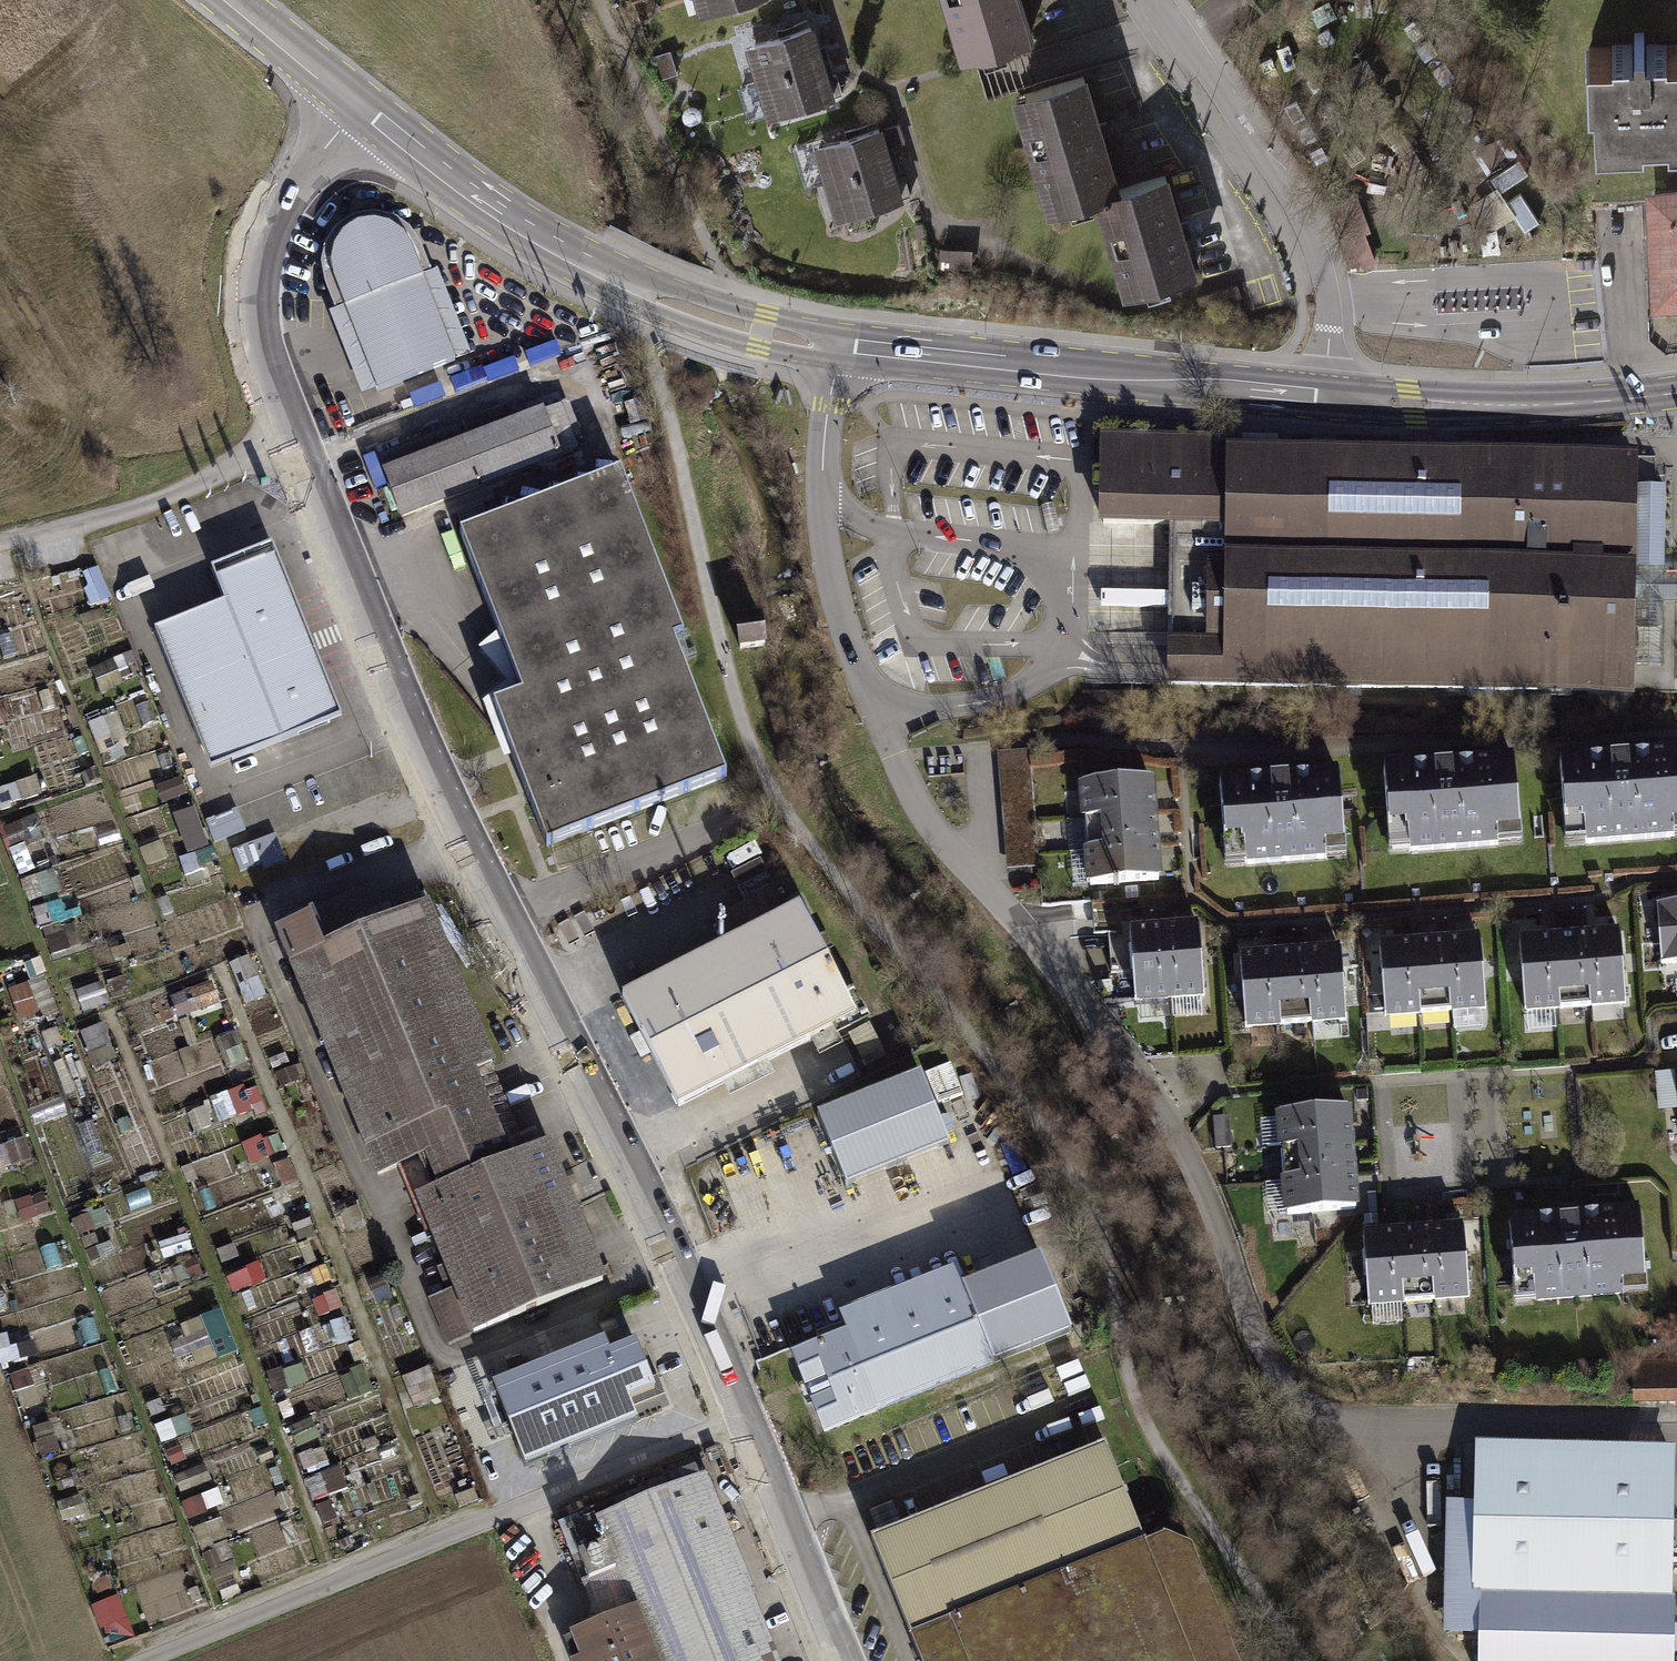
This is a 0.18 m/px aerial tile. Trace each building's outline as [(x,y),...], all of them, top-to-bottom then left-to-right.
[(699,12),(740,0),(696,0),(699,12)] [(951,11),(958,9),(970,49),(1036,28),(1027,0),(947,0),(951,11)] [(1262,9),(1274,0),(1255,0),(1262,9)] [(824,58),(813,22),(746,42),(751,58),(743,61),(749,81),(824,58)] [(1586,41),(1588,88),(1595,87),(1596,134),(1644,132),(1644,126),(1670,126),(1670,131),(1676,130),(1676,38),(1586,41)] [(670,49),(656,53),(663,75),(676,71),(670,49)] [(824,58),(757,78),(768,115),(843,92),(837,72),(829,75),(824,58)] [(1022,88),(1032,120),(1023,123),(1036,164),(1044,161),(1057,202),(1123,181),(1087,68),(1022,88)] [(883,123),(814,144),(825,180),(894,159),(883,123)] [(902,141),(897,124),(887,127),(891,144),(902,141)] [(1537,193),(1508,155),(1487,171),(1515,209),(1537,193)] [(894,159),(817,182),(828,219),(911,194),(905,174),(899,176),(894,159)] [(1105,187),(1115,219),(1106,222),(1115,251),(1123,248),(1135,287),(1200,267),(1170,168),(1105,187)] [(1651,191),(1655,303),(1676,302),(1676,190),(1651,191)] [(331,315),(359,391),(468,350),(439,272),(424,277),(410,239),(398,227),(382,219),(357,221),(343,229),(331,240),(326,256),(324,271),(339,311),(331,315)] [(1238,284),(1197,296),(1201,308),(1241,296),(1238,284)] [(512,405),(380,454),(402,514),(588,445),(571,399),(517,419),(512,405)] [(1632,702),(1638,457),(1102,443),(1100,528),(1173,530),(1169,690),(1632,702)] [(624,474),(464,535),(525,695),(497,706),(549,842),(728,774),(676,638),(686,634),(624,474)] [(220,597),(152,624),(208,763),(338,711),(268,538),(207,562),(220,597)] [(766,619),(737,623),(741,648),(770,644),(766,619)] [(1560,759),(1567,846),(1676,837),(1676,750),(1627,754),(1627,750),(1608,751),(1608,756),(1560,759)] [(995,753),(1005,870),(1037,867),(1026,751),(995,753)] [(1431,764),(1383,767),(1390,854),(1521,844),(1514,757),(1450,762),(1450,758),(1431,759),(1431,764)] [(1268,776),(1220,779),(1226,866),(1346,857),(1340,770),(1287,774),(1287,770),(1267,771),(1268,776)] [(165,798),(190,790),(185,776),(161,784),(165,798)] [(1153,780),(1078,785),(1080,818),(1155,813),(1153,780)] [(197,802),(176,810),(192,851),(213,843),(197,802)] [(1155,813),(1080,819),(1083,852),(1158,846),(1155,813)] [(1158,846),(1083,852),(1085,885),(1160,879),(1158,846)] [(25,877),(30,896),(61,887),(56,868),(25,877)] [(376,878),(323,904),(332,922),(385,897),(376,878)] [(38,909),(44,925),(45,925),(56,954),(82,944),(65,898),(38,909)] [(328,947),(315,918),(278,935),(381,1164),(420,1147),(442,1195),(427,1201),(465,1285),(428,1301),(451,1351),(609,1280),(549,1148),(520,1161),(480,1074),(502,1064),(429,902),(328,947)] [(1661,965),(1676,964),(1676,902),(1656,904),(1661,965)] [(808,906),(625,998),(679,1106),(862,1015),(808,906)] [(1162,927),(1168,1002),(1201,999),(1195,924),(1162,927)] [(1129,929),(1135,1004),(1168,1002),(1162,927),(1129,929)] [(1586,934),(1592,1009),(1625,1006),(1619,931),(1586,934)] [(1552,937),(1558,1012),(1592,1009),(1586,934),(1552,937)] [(1445,939),(1451,1014),(1484,1012),(1479,937),(1445,939)] [(1519,939),(1525,1014),(1558,1012),(1552,937),(1519,939)] [(1412,942),(1418,1017),(1451,1014),(1445,939),(1412,942)] [(1379,944),(1385,1019),(1418,1017),(1412,942),(1379,944)] [(1306,950),(1312,1025),(1345,1023),(1340,948),(1306,950)] [(1273,953),(1279,1028),(1312,1025),(1306,950),(1273,953)] [(1240,955),(1246,1030),(1279,1028),(1273,953),(1240,955)] [(48,974),(10,987),(23,1023),(61,1009),(48,974)] [(941,1102),(966,1093),(954,1061),(929,1070),(941,1102)] [(1673,1072),(1654,1073),(1658,1110),(1676,1109),(1673,1072)] [(920,1073),(815,1114),(845,1188),(949,1147),(920,1073)] [(260,1084),(233,1088),(237,1112),(264,1108),(260,1084)] [(1351,1110),(1276,1116),(1278,1149),(1353,1143),(1351,1110)] [(1353,1143),(1278,1149),(1280,1182),(1356,1176),(1353,1143)] [(1356,1176),(1280,1182),(1283,1215),(1358,1209),(1356,1176)] [(1558,1215),(1510,1218),(1517,1304),(1648,1295),(1641,1208),(1577,1212),(1577,1209),(1558,1210),(1558,1215)] [(1429,1229),(1435,1304),(1468,1301),(1462,1226),(1429,1229)] [(1396,1232),(1402,1307),(1435,1304),(1429,1229),(1396,1232)] [(1363,1234),(1369,1309),(1402,1307),(1396,1232),(1363,1234)] [(1042,1258),(797,1356),(827,1430),(1072,1332),(1042,1258)] [(315,1296),(320,1311),(343,1303),(337,1288),(315,1296)] [(177,1355),(198,1350),(200,1359),(238,1351),(229,1312),(170,1324),(177,1355)] [(604,1343),(494,1386),(526,1466),(636,1422),(604,1343)] [(1633,1364),(1633,1408),(1676,1409),(1676,1365),(1633,1364)] [(874,1540),(923,1660),(1241,1660),(1195,1548),(1167,1537),(1146,1545),(1107,1446),(874,1540)] [(1676,1496),(1676,1449),(1476,1446),(1475,1501),(1444,1500),(1442,1622),(1476,1622),(1476,1660),(1675,1660),(1676,1496)] [(309,1475),(316,1496),(348,1485),(341,1464),(309,1475)] [(638,1613),(575,1638),(584,1660),(778,1660),(705,1479),(603,1520),(612,1542),(604,1545),(594,1520),(564,1532),(585,1585),(621,1571),(638,1613)] [(106,1640),(135,1632),(124,1592),(96,1599),(106,1640)]
